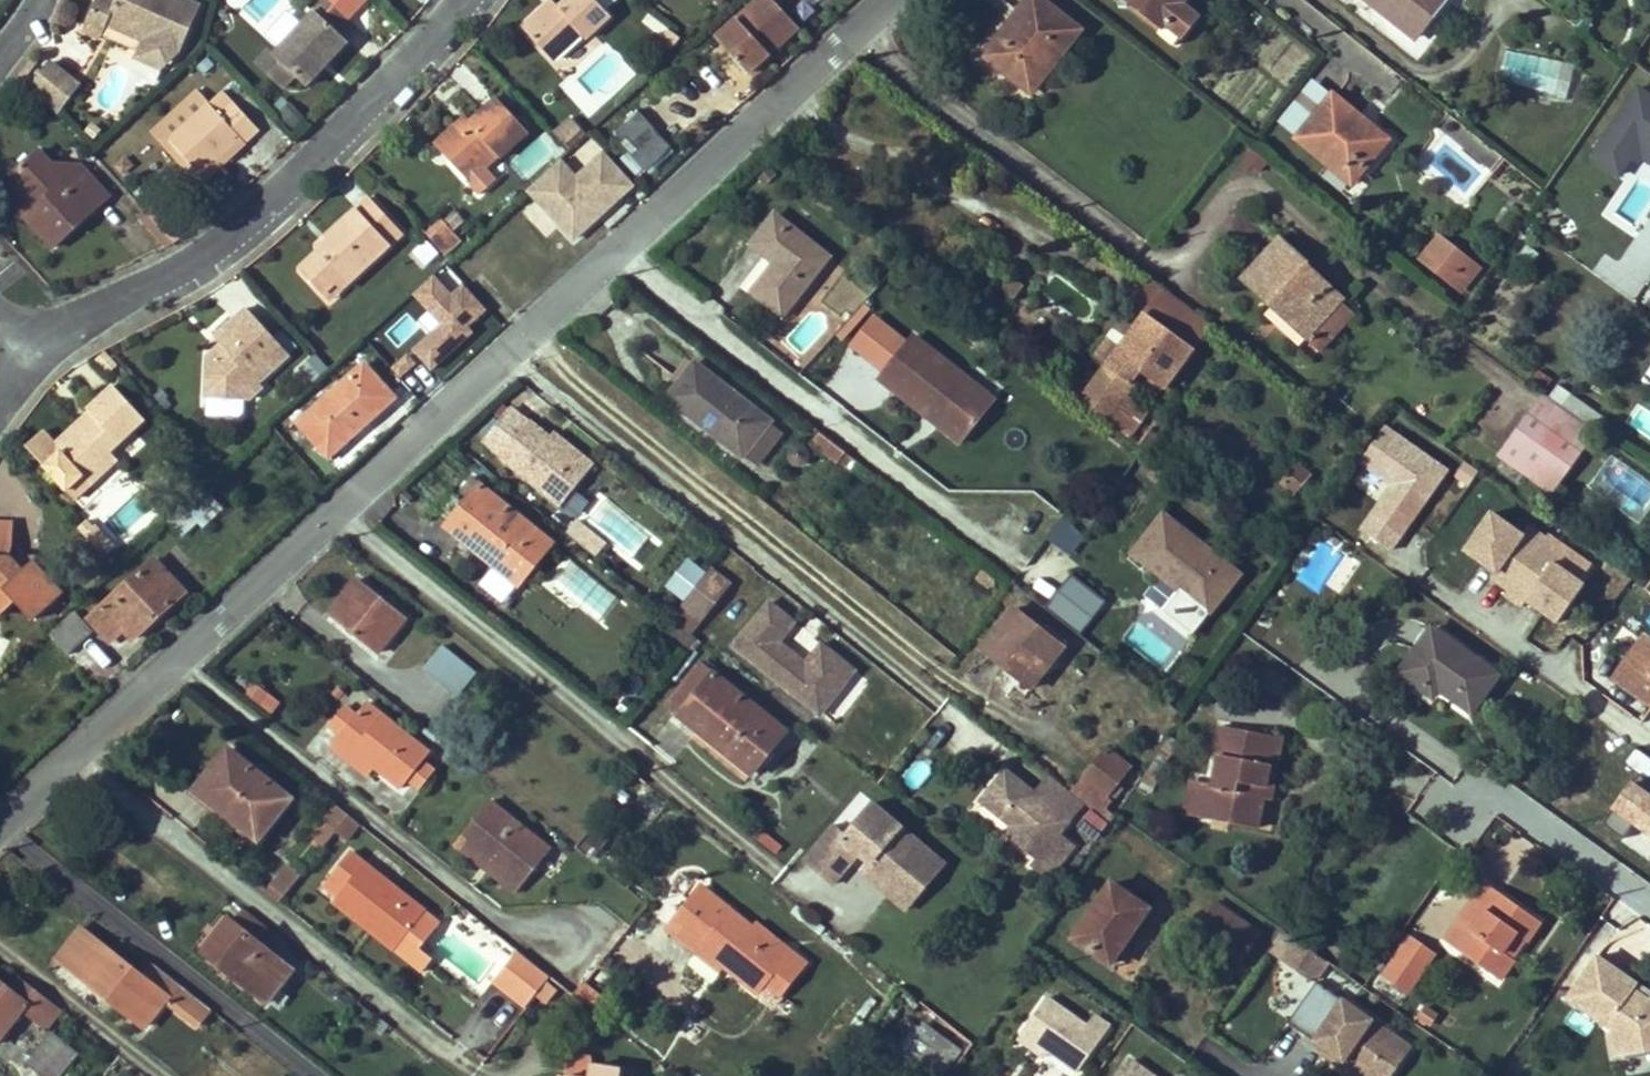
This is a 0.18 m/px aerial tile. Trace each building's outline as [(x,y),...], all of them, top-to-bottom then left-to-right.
[(101,38),(102,36),(139,52),(136,58),(161,70),(181,51),(200,6),(187,0),(97,0),(84,30),(101,38)] [(306,85),(347,42),(337,32),(349,19),(330,0),(317,0),(310,7),(315,12),(275,55),(269,49),(256,64),(283,89),(295,75),(306,85)] [(553,15),(547,10),(526,30),(557,62),(586,35),(589,38),(612,17),(596,0),(569,0),(560,7),(553,15)] [(799,29),(772,0),(759,0),(717,38),(750,73),(799,29)] [(1026,22),(993,64),(1033,95),(1081,32),(1040,0),(1030,0),(1018,16),(1026,22)] [(1159,34),(1163,29),(1127,0),(1116,0),(1159,34)] [(1163,29),(1159,34),(1176,48),(1198,20),(1182,7),(1187,0),(1127,0),(1163,29)] [(1416,40),(1448,0),(1367,0),(1416,40)] [(553,15),(560,7),(555,2),(547,10),(553,15)] [(1026,22),(1018,16),(985,58),(993,64),(1026,22)] [(1498,84),(1568,97),(1574,63),(1504,50),(1498,84)] [(50,65),(33,89),(56,115),(77,84),(50,65)] [(1336,98),(1312,78),(1277,123),(1299,141),(1336,98)] [(77,84),(56,115),(60,119),(81,88),(77,84)] [(223,89),(209,102),(169,139),(202,175),(242,138),(246,143),(261,129),(234,101),(223,89)] [(1353,185),(1388,142),(1336,98),(1299,141),(1353,185)] [(463,129),(456,122),(433,143),(462,174),(476,161),(483,168),(497,156),(500,158),(527,132),(495,99),(471,121),(463,129)] [(611,133),(645,169),(670,147),(636,111),(611,133)] [(463,129),(471,121),(464,114),(456,122),(463,129)] [(555,134),(568,147),(581,135),(568,122),(555,134)] [(539,134),(509,161),(525,178),(555,151),(539,134)] [(572,155),(581,164),(597,149),(587,140),(572,155)] [(82,167),(67,181),(55,167),(40,150),(9,178),(37,210),(30,216),(27,218),(54,248),(109,197),(82,167)] [(476,161),(462,174),(471,184),(485,171),(483,168),(476,161)] [(768,161),(755,178),(763,185),(776,168),(768,161)] [(55,167),(67,181),(82,167),(55,167)] [(37,210),(9,178),(1,185),(30,216),(37,210)] [(330,245),(321,254),(301,273),(322,294),(336,282),(343,289),(404,233),(372,198),(326,241),(330,245)] [(750,245),(774,264),(751,294),(782,318),(828,258),(773,215),(750,245)] [(425,234),(451,261),(468,246),(442,219),(425,234)] [(1302,340),(1307,344),(1320,329),(1345,301),(1308,268),(1311,265),(1281,238),(1240,282),(1270,308),(1262,318),(1296,348),(1302,340)] [(326,241),(317,249),(321,254),(330,245),(326,241)] [(1473,272),(1437,243),(1423,259),(1460,289),(1473,272)] [(1194,351),(1213,326),(1153,281),(1133,306),(1194,351)] [(322,294),(328,301),(343,289),(336,282),(322,294)] [(398,335),(414,354),(458,316),(430,286),(393,319),(402,330),(398,335)] [(1144,371),(1166,388),(1194,351),(1133,306),(1094,356),(1107,366),(1082,399),(1109,418),(1127,394),(1144,371)] [(226,353),(219,360),(206,359),(202,399),(247,403),(262,389),(257,384),(287,357),(245,311),(214,340),(219,347),(226,353)] [(1319,353),(1331,339),(1320,329),(1307,344),(1319,353)] [(905,389),(944,420),(938,427),(959,443),(993,399),(913,338),(879,380),(899,396),(905,389)] [(226,353),(219,347),(206,359),(219,360),(226,353)] [(109,375),(118,366),(104,352),(95,361),(109,375)] [(666,400),(742,459),(770,422),(694,363),(666,400)] [(299,423),(329,456),(394,396),(365,364),(299,423)] [(95,468),(103,475),(117,462),(110,454),(145,421),(114,389),(79,421),(82,423),(55,449),(40,433),(24,450),(66,496),(95,468)] [(905,389),(899,396),(938,427),(944,420),(905,389)] [(1127,394),(1109,418),(1131,435),(1149,411),(1127,394)] [(593,465),(578,453),(573,460),(547,439),(526,422),(525,424),(508,410),(480,443),(497,457),(496,459),(557,509),(593,465)] [(1528,416),(1500,457),(1554,496),(1583,455),(1528,416)] [(756,469),(784,433),(770,422),(742,459),(756,469)] [(1385,425),(1347,482),(1375,500),(1356,530),(1391,553),(1448,467),(1385,425)] [(573,460),(578,453),(552,433),(547,439),(573,460)] [(835,463),(843,454),(819,435),(812,445),(835,463)] [(1310,477),(1299,467),(1282,484),(1294,495),(1310,477)] [(66,496),(73,503),(103,475),(95,468),(66,496)] [(446,527),(518,586),(552,544),(471,478),(459,492),(468,499),(446,527)] [(200,519),(205,524),(222,508),(205,489),(171,521),(184,534),(200,519)] [(1240,575),(1163,515),(1133,556),(1209,616),(1240,575)] [(1061,516),(1046,537),(1070,555),(1085,534),(1061,516)] [(86,521),(78,528),(106,557),(116,548),(95,526),(92,528),(86,521)] [(571,537),(596,555),(605,542),(580,524),(571,537)] [(23,575),(10,560),(10,525),(0,525),(0,615),(13,603),(30,621),(60,594),(33,566),(23,575)] [(1577,597),(1604,560),(1564,532),(1544,562),(1566,578),(1561,585),(1577,597)] [(1294,578),(1320,594),(1343,554),(1317,539),(1294,578)] [(565,555),(543,583),(599,628),(622,600),(565,555)] [(123,628),(133,639),(184,593),(153,559),(88,619),(108,641),(123,628)] [(33,566),(33,561),(10,560),(23,575),(33,566)] [(705,574),(687,561),(671,581),(689,595),(705,574)] [(728,583),(710,568),(705,574),(689,595),(681,604),(699,618),(728,583)] [(1045,608),(1080,633),(1105,600),(1070,574),(1045,608)] [(405,617),(359,580),(330,616),(376,653),(405,617)] [(688,632),(699,618),(681,604),(671,618),(675,621),(688,632)] [(799,625),(772,604),(736,648),(823,717),(859,673),(826,646),(809,665),(783,645),(799,625)] [(980,649),(1011,673),(1015,669),(1036,685),(1064,648),(1013,609),(980,649)] [(49,633),(68,653),(92,632),(73,611),(49,633)] [(669,630),(691,646),(697,639),(688,632),(675,621),(669,630)] [(13,652),(18,657),(42,636),(36,630),(13,652)] [(1429,685),(1438,692),(1471,714),(1497,677),(1431,631),(1399,675),(1423,693),(1429,685)] [(1644,640),(1630,660),(1636,664),(1622,685),(1649,704),(1649,644),(1644,640)] [(475,674),(441,646),(424,667),(457,695),(475,674)] [(1630,660),(1615,680),(1622,685),(1636,664),(1630,660)] [(786,732),(701,663),(667,707),(751,775),(786,732)] [(1011,673),(1033,689),(1036,685),(1015,669),(1011,673)] [(270,714),(280,702),(256,682),(246,694),(270,714)] [(1429,685),(1423,693),(1432,699),(1438,692),(1429,685)] [(374,725),(382,714),(367,703),(359,713),(374,725)] [(402,787),(430,753),(382,714),(374,725),(359,713),(332,747),(348,760),(356,750),(376,767),(402,787)] [(1259,800),(1265,768),(1275,770),(1281,740),(1219,727),(1213,758),(1220,759),(1214,789),(1190,784),(1184,815),(1253,829),(1259,800)] [(1624,765),(1649,777),(1649,756),(1631,748),(1624,765)] [(348,760),(369,777),(376,767),(356,750),(348,760)] [(1083,781),(1106,799),(1130,768),(1108,750),(1083,781)] [(229,751),(197,791),(259,840),(292,800),(229,751)] [(1265,768),(1259,800),(1268,802),(1275,770),(1265,768)] [(1057,839),(1085,804),(1073,794),(1058,812),(1034,792),(1005,769),(979,803),(1011,827),(1005,835),(1038,860),(1030,870),(1047,882),(1072,849),(1057,839)] [(1058,812),(1073,794),(1048,774),(1034,792),(1058,812)] [(1085,804),(1111,824),(1118,815),(1121,811),(1106,799),(1083,781),(1073,794),(1085,804)] [(836,822),(844,829),(868,800),(860,793),(836,822)] [(509,869),(502,878),(519,891),(553,847),(491,799),(461,837),(485,855),(487,853),(509,869)] [(847,836),(834,825),(804,860),(833,885),(862,851),(872,860),(867,865),(899,892),(932,853),(874,805),(847,836)] [(1566,824),(1597,847),(1620,813),(1609,806),(1597,822),(1578,808),(1566,824)] [(337,832),(349,817),(337,807),(325,822),(337,832)] [(348,841),(359,825),(349,817),(337,832),(348,841)] [(310,841),(322,851),(337,832),(325,822),(310,841)] [(485,855),(461,837),(457,844),(502,878),(509,869),(487,853),(485,855)] [(441,923),(426,912),(395,887),(390,894),(362,872),(367,865),(352,853),(331,878),(344,889),(334,901),(367,926),(372,919),(402,942),(397,949),(425,971),(435,958),(421,948),(441,923)] [(905,911),(945,863),(932,853),(899,892),(867,865),(861,873),(905,911)] [(267,891),(281,902),(304,873),(290,862),(267,891)] [(390,894),(395,887),(367,865),(362,872),(390,894)] [(1515,933),(1527,941),(1539,923),(1483,884),(1464,911),(1478,921),(1458,951),(1500,980),(1514,960),(1502,952),(1515,933)] [(1148,911),(1111,885),(1074,940),(1111,965),(1148,911)] [(691,901),(673,924),(703,948),(727,967),(762,995),(791,959),(730,910),(719,924),(691,901)] [(1259,935),(1214,904),(1204,919),(1215,926),(1205,940),(1239,964),(1259,935)] [(257,941),(268,927),(242,906),(231,920),(228,918),(203,951),(266,1002),(292,970),(257,941)] [(1478,921),(1464,911),(1443,941),(1458,951),(1478,921)] [(367,926),(397,949),(402,942),(372,919),(367,926)] [(1204,919),(1194,933),(1205,940),(1215,926),(1204,919)] [(698,954),(703,948),(673,924),(668,930),(698,954)] [(199,1025),(212,1009),(152,962),(142,975),(81,927),(58,957),(144,1025),(166,998),(199,1025)] [(1502,952),(1514,960),(1527,941),(1515,933),(1502,952)] [(1315,954),(1295,940),(1282,958),(1302,972),(1315,954)] [(1433,957),(1409,940),(1383,975),(1408,993),(1433,957)] [(723,973),(727,967),(703,948),(698,954),(723,973)] [(528,1006),(529,1005),(536,997),(548,982),(551,978),(519,951),(495,979),(528,1006)] [(1315,954),(1302,972),(1311,978),(1323,960),(1315,954)] [(1644,1003),(1630,994),(1634,987),(1593,957),(1563,1001),(1608,1032),(1604,1038),(1608,1061),(1649,1054),(1649,1002),(1644,1003)] [(57,1004),(20,976),(9,989),(0,982),(0,1037),(24,1007),(43,1021),(57,1004)] [(556,989),(548,982),(536,997),(544,1004),(556,989)] [(1301,1033),(1330,992),(1316,982),(1287,1023),(1301,1033)] [(585,984),(575,996),(603,1019),(613,1006),(585,984)] [(1409,1047),(1330,992),(1301,1033),(1325,1050),(1322,1055),(1352,1075),(1369,1075),(1372,1072),(1378,1075),(1389,1075),(1409,1047)] [(1079,1072),(1111,1028),(1094,1016),(1088,1026),(1049,997),(1024,1032),(1049,1050),(1079,1072)] [(1426,1006),(1419,1016),(1432,1025),(1439,1015),(1426,1006)] [(50,1032),(27,1063),(44,1075),(62,1075),(79,1055),(50,1032)] [(1049,1050),(1024,1032),(1019,1039),(1044,1058),(1049,1050)] [(939,1037),(910,1075),(911,1075),(931,1075),(953,1048),(939,1037)] [(591,1067),(591,1058),(571,1056),(568,1075),(589,1075),(591,1067)] [(1132,1061),(1121,1075),(1152,1075),(1132,1061)] [(621,1071),(591,1067),(589,1075),(621,1075),(621,1071)]
